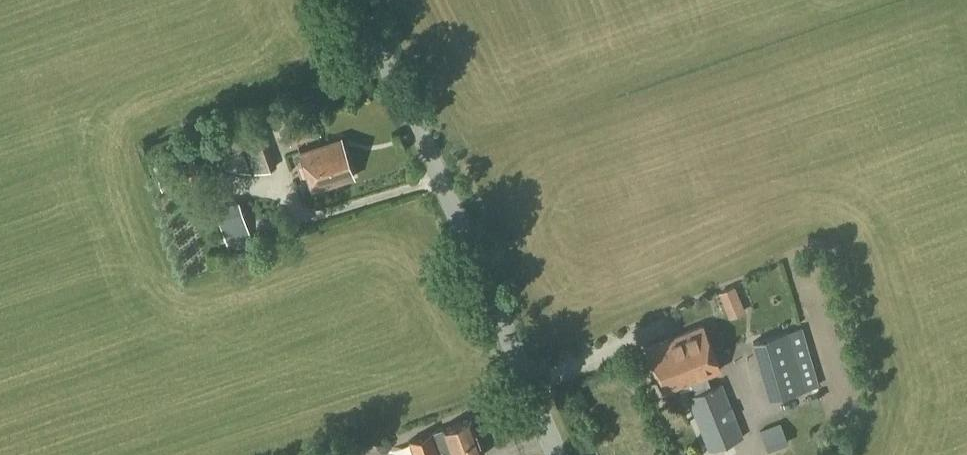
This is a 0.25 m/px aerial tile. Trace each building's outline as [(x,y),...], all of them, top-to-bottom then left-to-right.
[(255,176),(276,168),(264,133),(259,121),(237,129),(255,176)] [(251,175),(234,128),(232,123),(180,142),(185,158),(217,147),(225,171),(251,175)] [(311,192),(353,178),(340,138),(298,152),(311,192)] [(229,253),(253,245),(245,219),(239,200),(214,208),(215,210),(229,253)] [(729,319),(745,312),(735,286),(718,292),(729,319)] [(646,349),(664,393),(721,370),(703,326),(646,349)] [(819,386),(801,328),(787,332),(751,342),(769,401),(804,391),(804,390),(819,386)] [(721,383),(686,397),(708,451),(743,438),(721,383)] [(793,436),(783,415),(765,424),(775,445),(793,436)] [(468,420),(444,429),(444,427),(408,441),(413,454),(481,454),(468,420)]
